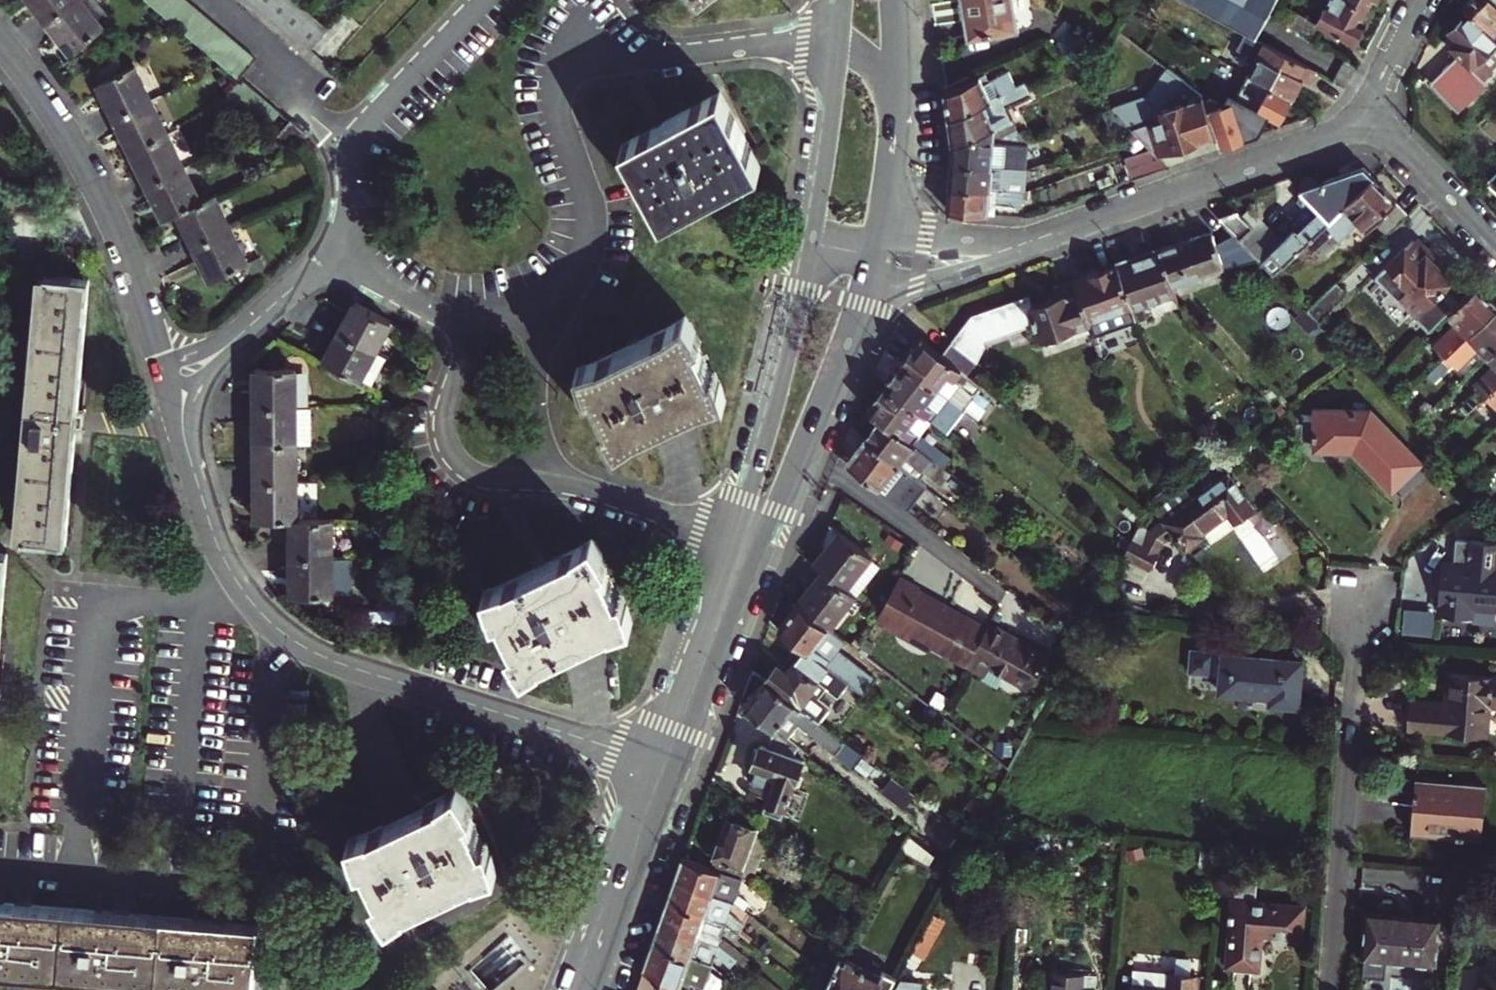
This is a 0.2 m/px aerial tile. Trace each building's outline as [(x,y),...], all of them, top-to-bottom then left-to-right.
[(46,19),(68,0),(31,0),(46,19)] [(46,19),(72,49),(102,22),(100,19),(108,12),(97,0),(68,0),(46,19)] [(194,4),(189,0),(148,0),(204,47),(240,79),(225,98),(254,123),(264,131),(281,110),(242,77),(257,58),(194,4)] [(290,0),(257,0),(253,5),(264,14),(281,28),(299,7),(290,0)] [(968,40),(1015,33),(1010,0),(962,0),(968,40)] [(1088,67),(1134,6),(1126,0),(1076,0),(1047,35),(1088,67)] [(1259,38),(1278,0),(1187,0),(1248,32),(1259,38)] [(1328,8),(1332,11),(1326,23),(1357,39),(1368,17),(1363,15),(1371,0),(1332,0),(1328,8)] [(1466,4),(1473,12),(1495,35),(1495,0),(1470,0),(1466,4)] [(1276,17),(1319,38),(1326,23),(1284,1),(1276,17)] [(310,16),(299,7),(281,28),(292,37),(310,16)] [(1473,12),(1452,33),(1459,41),(1453,47),(1461,56),(1447,70),(1452,75),(1438,88),(1462,113),(1490,86),(1485,80),(1495,70),(1493,68),(1495,65),(1495,35),(1473,12)] [(292,37),(310,53),(328,32),(310,16),(292,37)] [(1257,59),(1250,73),(1292,96),(1301,79),(1307,82),(1315,68),(1259,38),(1248,32),(1239,49),(1257,59)] [(101,76),(118,112),(154,96),(138,60),(101,76)] [(1151,147),(1157,154),(1217,133),(1206,100),(1204,92),(1168,65),(1150,88),(1115,110),(1151,147)] [(947,92),(951,119),(1018,83),(1011,68),(990,79),(987,72),(947,92)] [(1447,70),(1433,83),(1438,88),(1452,75),(1447,70)] [(1281,121),(1292,96),(1250,73),(1237,96),(1231,93),(1224,105),(1212,99),(1206,100),(1217,133),(1222,148),(1259,135),(1269,115),(1281,121)] [(1042,75),(1027,82),(1031,92),(1047,85),(1042,75)] [(951,119),(955,147),(996,126),(1011,118),(1006,105),(1031,92),(1027,82),(1026,79),(1018,83),(951,119)] [(710,91),(612,144),(652,220),(751,167),(710,91)] [(118,112),(134,147),(170,132),(154,96),(118,112)] [(301,127),(287,115),(269,135),(282,147),(301,127)] [(955,147),(954,164),(1018,168),(1019,143),(995,141),(996,126),(955,147)] [(134,147),(151,183),(185,167),(170,132),(134,147)] [(1151,147),(1126,156),(1134,178),(1169,166),(1157,154),(1151,147)] [(954,164),(952,186),(991,188),(992,178),(1027,180),(1028,168),(1018,168),(954,164)] [(1273,273),(1307,241),(1349,202),(1376,176),(1367,166),(1321,182),(1316,175),(1310,174),(1302,181),(1301,188),(1305,192),(1300,197),(1316,215),(1310,215),(1304,220),(1305,227),(1299,233),(1296,230),(1282,243),(1257,217),(1256,218),(1249,211),(1244,216),(1256,229),(1242,241),(1273,273)] [(151,183),(167,218),(179,213),(201,203),(185,167),(151,183)] [(1379,243),(1387,235),(1411,213),(1376,176),(1349,202),(1307,241),(1321,256),(1359,222),(1379,243)] [(992,178),(991,188),(1025,190),(1027,180),(992,178)] [(991,188),(952,186),(950,209),(979,212),(990,213),(991,202),(997,202),(1020,204),(1020,200),(1024,201),(1025,190),(991,188)] [(195,247),(232,229),(215,195),(201,203),(179,213),(195,247)] [(1256,229),(1244,216),(1234,206),(1220,219),(1242,241),(1256,229)] [(232,229),(195,247),(212,281),(249,264),(232,229)] [(1212,232),(1162,250),(1176,291),(1226,273),(1212,232)] [(1415,241),(1377,277),(1430,332),(1451,311),(1472,292),(1458,276),(1453,281),(1451,278),(1452,271),(1446,265),(1439,266),(1438,265),(1440,262),(1432,254),(1430,256),(1428,254),(1430,247),(1424,241),(1417,242),(1415,241)] [(1162,250),(1117,266),(1132,306),(1133,309),(1177,294),(1176,291),(1162,250)] [(1089,321),(1132,306),(1117,266),(1075,281),(1089,321)] [(89,281),(46,277),(24,539),(66,543),(77,418),(89,281)] [(1089,321),(1075,281),(1053,288),(1056,299),(1031,308),(1027,296),(1015,301),(1030,342),(1042,338),(1044,344),(1090,327),(1089,321)] [(1349,293),(1338,282),(1309,309),(1320,321),(1349,293)] [(1442,358),(1495,307),(1495,301),(1480,285),(1472,292),(1451,311),(1460,320),(1436,343),(1440,348),(1436,352),(1442,358)] [(969,318),(945,357),(969,376),(980,360),(1030,342),(1015,301),(969,318)] [(338,331),(374,350),(391,322),(354,302),(338,331)] [(1489,353),(1495,347),(1495,307),(1442,358),(1447,364),(1452,360),(1457,366),(1480,344),(1489,353)] [(679,319),(577,370),(616,447),(717,395),(679,319)] [(323,359),(358,379),(374,350),(338,331),(323,359)] [(945,357),(925,340),(905,366),(944,396),(957,381),(976,396),(983,387),(969,376),(945,357)] [(1489,353),(1485,357),(1494,366),(1479,381),(1489,392),(1495,386),(1495,347),(1489,353)] [(255,402),(295,402),(294,363),(254,364),(255,402)] [(944,396),(905,366),(889,385),(928,416),(944,396)] [(928,416),(889,385),(870,409),(883,419),(928,454),(935,445),(917,430),(928,416)] [(311,402),(295,402),(255,402),(256,440),(296,440),(311,439),(311,402)] [(1370,411),(1318,410),(1317,449),(1356,450),(1392,488),(1420,461),(1370,411)] [(928,454),(883,419),(868,438),(916,476),(922,468),(935,478),(944,467),(928,454)] [(916,476),(868,438),(849,463),(909,511),(929,486),(916,476)] [(258,480),(298,479),(296,440),(256,440),(258,480)] [(1163,521),(1171,532),(1183,549),(1201,537),(1199,534),(1225,515),(1229,519),(1238,519),(1253,509),(1227,474),(1188,502),(1180,491),(1155,510),(1163,521)] [(292,517),(299,517),(298,479),(258,480),(259,517),(292,517)] [(292,556),(333,556),(332,518),(299,517),(292,517),(292,556)] [(1141,546),(1154,553),(1162,539),(1171,532),(1163,521),(1150,530),(1141,546)] [(826,552),(814,567),(857,600),(866,588),(861,583),(875,565),(877,563),(830,525),(820,548),(826,552)] [(1126,553),(1124,556),(1150,570),(1158,554),(1154,553),(1141,546),(1150,530),(1140,526),(1130,544),(1126,553)] [(1126,553),(1130,544),(1124,539),(1118,546),(1126,553)] [(1493,567),(1495,542),(1466,539),(1464,565),(1442,562),(1438,612),(1469,615),(1470,605),(1495,608),(1495,567),(1493,567)] [(588,540),(487,589),(525,666),(625,617),(588,540)] [(333,595),(333,556),(292,556),(293,594),(333,595)] [(881,569),(875,565),(861,583),(866,588),(881,569)] [(857,600),(814,567),(807,585),(810,588),(799,603),(833,631),(857,600)] [(899,632),(965,667),(985,632),(958,617),(955,622),(939,613),(941,609),(918,596),(920,592),(900,581),(876,625),(896,636),(899,632)] [(833,631),(799,603),(780,628),(806,648),(850,682),(866,695),(877,681),(838,650),(845,640),(833,631)] [(958,617),(941,609),(939,613),(955,622),(958,617)] [(1045,659),(987,628),(985,632),(965,667),(965,668),(986,680),(982,686),(998,694),(1005,680),(1027,692),(1045,659)] [(1207,674),(1208,647),(1187,646),(1186,673),(1207,674)] [(850,682),(806,648),(789,671),(779,663),(766,679),(819,721),(831,706),(819,696),(826,688),(838,697),(850,682)] [(1303,657),(1224,650),(1220,692),(1269,697),(1269,703),(1299,705),(1303,657)] [(1452,673),(1449,705),(1411,702),(1409,730),(1489,737),(1492,704),(1495,705),(1495,677),(1452,673)] [(747,705),(776,728),(787,738),(798,723),(836,753),(845,741),(819,721),(766,679),(747,705)] [(803,776),(798,774),(803,760),(793,756),(797,746),(787,738),(776,728),(768,746),(761,743),(759,748),(755,747),(751,759),(754,760),(753,765),(760,768),(754,783),(761,785),(769,789),(767,796),(762,810),(782,817),(795,783),(800,785),(803,776)] [(1413,830),(1472,836),(1474,811),(1486,812),(1488,788),(1417,782),(1413,830)] [(769,789),(761,785),(758,793),(767,796),(769,789)] [(449,789),(345,834),(376,913),(481,869),(449,789)] [(1484,837),(1486,812),(1474,811),(1472,836),(1484,837)] [(729,820),(721,841),(717,842),(714,849),(716,856),(711,869),(743,880),(749,883),(753,871),(744,868),(757,830),(729,820)] [(711,869),(685,859),(684,858),(677,878),(695,885),(694,888),(713,895),(717,885),(738,893),(743,880),(711,869)] [(1361,869),(1361,883),(1397,882),(1396,868),(1361,869)] [(1236,876),(1227,964),(1258,967),(1262,932),(1291,935),(1294,903),(1255,900),(1257,878),(1236,876)] [(677,878),(669,900),(706,914),(709,905),(731,913),(735,903),(713,895),(694,888),(695,885),(677,878)] [(717,885),(713,895),(735,903),(738,893),(717,885)] [(706,914),(669,900),(662,921),(680,927),(679,931),(698,938),(702,929),(723,936),(727,924),(706,916),(706,914)] [(0,902),(0,972),(177,989),(254,989),(260,927),(0,902)] [(741,918),(743,919),(746,912),(735,903),(731,913),(730,915),(741,918)] [(1370,911),(1365,955),(1435,962),(1439,918),(1370,911)] [(730,915),(727,924),(739,933),(747,922),(743,919),(741,918),(730,915)] [(719,946),(698,938),(679,931),(680,927),(662,921),(654,942),(692,956),(712,965),(716,954),(736,968),(740,962),(719,946)] [(702,929),(698,938),(719,946),(723,936),(702,929)] [(671,989),(690,989),(681,984),(692,956),(654,942),(645,968),(656,977),(671,989)] [(844,959),(834,978),(829,989),(889,989),(896,977),(885,972),(881,979),(844,959)] [(656,977),(645,968),(637,989),(651,989),(656,977)] [(1096,987),(1082,985),(1083,972),(1053,969),(1051,989),(1095,989),(1096,987)] [(1135,970),(1134,985),(1169,988),(1170,973),(1135,970)] [(1486,972),(1484,989),(1495,989),(1495,973),(1486,972)] [(1198,976),(1170,973),(1169,988),(1134,985),(1133,989),(1197,989),(1198,976)]
